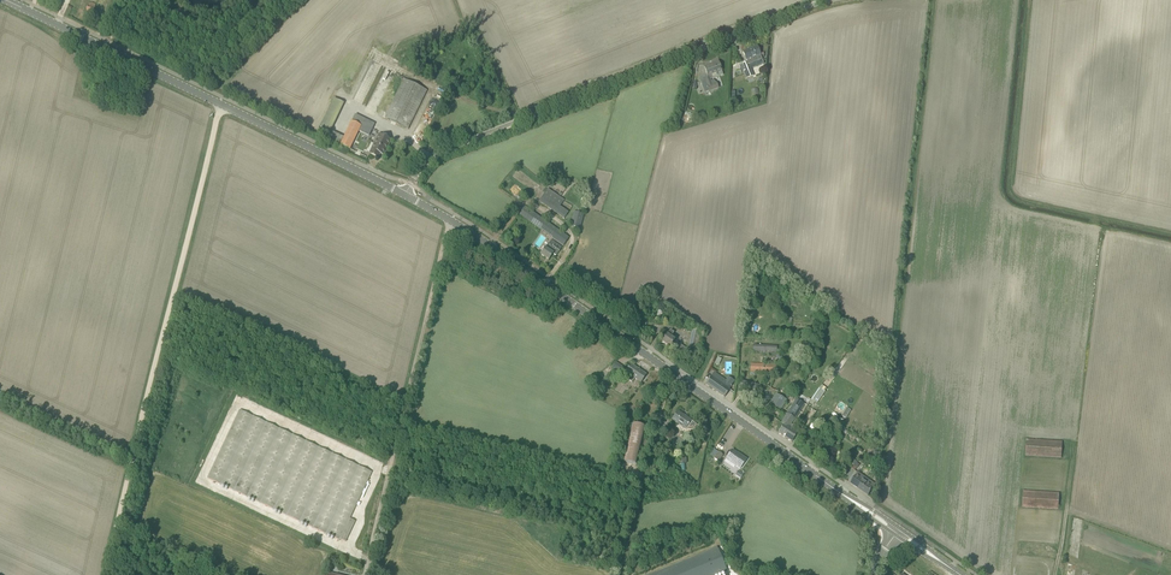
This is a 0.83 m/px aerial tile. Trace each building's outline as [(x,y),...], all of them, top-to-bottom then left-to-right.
[(96,5),(89,2),(86,11),(93,14),(96,5)] [(760,55),(757,46),(751,49),(749,50),(743,52),(746,60),(760,55)] [(718,61),(704,67),(708,76),(722,70),(718,61)] [(744,71),(747,78),(753,75),(748,62),(743,64),(745,70),(744,71)] [(385,118),(408,129),(427,90),(404,79),(385,118)] [(708,86),(707,86),(709,91),(718,88),(716,83),(712,85),(709,79),(705,80),(708,86)] [(332,131),(344,101),(335,98),(323,127),(332,131)] [(371,131),(352,121),(350,126),(359,130),(369,135),(371,131)] [(350,149),(359,130),(350,126),(341,145),(350,149)] [(379,134),(369,154),(377,158),(379,153),(384,155),(391,140),(379,134)] [(568,213),(560,207),(564,200),(548,189),(539,201),(565,218),(568,213)] [(564,246),(569,238),(525,207),(519,214),(564,246)] [(574,211),(571,225),(580,228),(584,214),(574,211)] [(559,251),(562,247),(551,240),(549,243),(541,254),(549,260),(553,254),(556,256),(560,251),(559,251)] [(701,331),(692,329),(688,349),(697,351),(701,331)] [(682,354),(686,349),(671,338),(674,333),(670,330),(667,335),(662,342),(681,355),(681,354),(682,354)] [(756,345),(753,344),(753,353),(777,354),(777,346),(756,345)] [(625,368),(616,362),(612,368),(621,374),(625,368)] [(630,364),(622,376),(632,382),(635,379),(641,383),(646,375),(630,364)] [(750,371),(776,372),(776,365),(751,364),(750,371)] [(711,376),(706,384),(724,398),(730,390),(729,389),(731,385),(714,373),(711,377),(711,376)] [(606,387),(603,380),(592,384),(595,392),(606,387)] [(739,388),(758,393),(760,386),(741,381),(739,388)] [(815,402),(824,392),(819,388),(810,398),(815,402)] [(826,405),(832,398),(827,394),(821,401),(826,405)] [(775,397),(771,404),(780,410),(784,403),(775,397)] [(789,427),(799,412),(802,414),(807,406),(797,399),(796,398),(787,414),(781,423),(784,424),(789,427)] [(239,410),(207,478),(340,540),(340,539),(346,542),(355,521),(350,519),(372,472),(239,410)] [(695,426),(697,424),(686,417),(685,418),(683,416),(684,415),(678,411),(672,419),(686,429),(687,428),(688,428),(689,429),(690,429),(692,428),(693,428),(694,427),(695,426)] [(636,465),(645,427),(632,424),(623,462),(636,465)] [(789,427),(784,424),(778,433),(792,442),(797,433),(789,427)] [(673,433),(666,429),(663,433),(670,437),(673,433)] [(1061,458),(1062,447),(1062,442),(1026,440),(1025,456),(1061,458)] [(746,459),(740,455),(739,457),(736,455),(737,454),(732,451),(726,459),(736,466),(735,467),(739,469),(746,459)] [(723,455),(719,452),(714,458),(718,461),(723,455)] [(856,467),(859,463),(852,459),(850,463),(856,467)] [(851,483),(868,495),(875,485),(858,473),(851,483)] [(1022,507),(1058,509),(1059,494),(1023,492),(1022,507)] [(651,574),(716,574),(726,571),(717,548),(651,574)]
